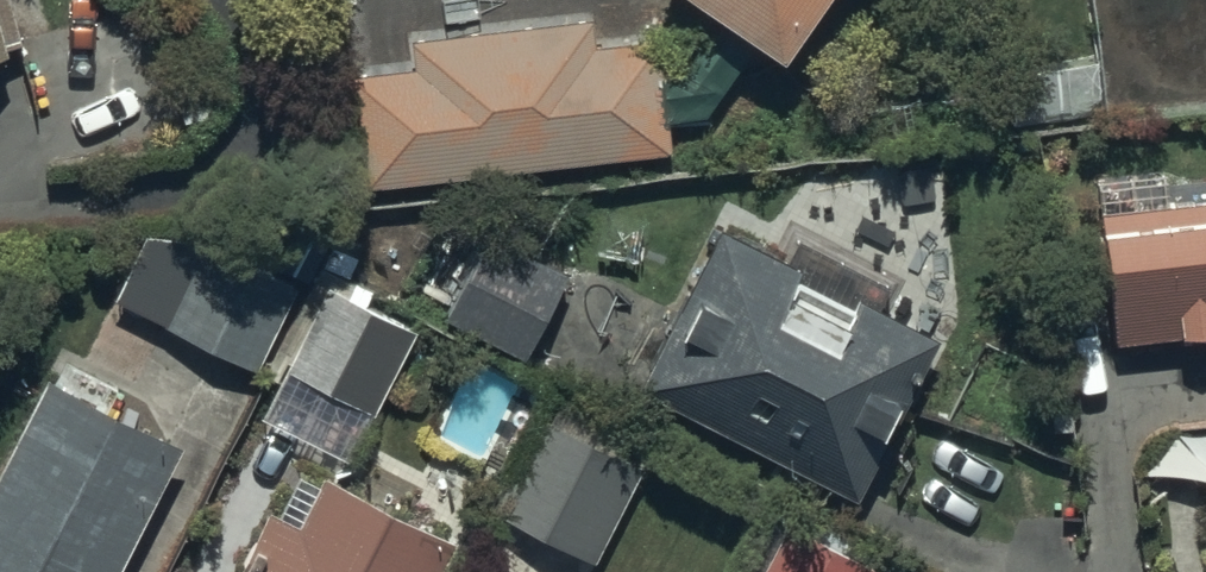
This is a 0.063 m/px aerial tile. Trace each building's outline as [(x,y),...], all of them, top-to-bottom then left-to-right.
[(794,85),(853,0),(670,0),(794,85)] [(15,70),(0,10),(0,74),(15,70)] [(376,199),(677,166),(665,50),(601,57),(599,30),(416,50),(419,79),(364,85),(376,199)] [(1096,58),(1009,67),(1013,120),(1101,111),(1096,58)] [(1107,229),(1123,359),(1205,349),(1205,217),(1107,229)] [(645,402),(863,515),(947,354),(885,322),(898,297),(802,248),(790,272),(729,240),(645,402)] [(172,338),(263,382),(304,298),(211,253),(150,245),(115,318),(169,344),(172,338)] [(531,372),(574,286),(492,245),(449,331),(531,372)] [(267,429),(356,473),(422,341),(334,297),(267,429)] [(191,459),(55,390),(0,498),(0,571),(134,571),(191,459)] [(598,571),(602,571),(649,479),(546,428),(498,522),(598,571)] [(464,555),(331,488),(305,538),(276,524),(251,571),(455,571),(464,555)] [(795,535),(774,571),(863,571),(795,535)]
